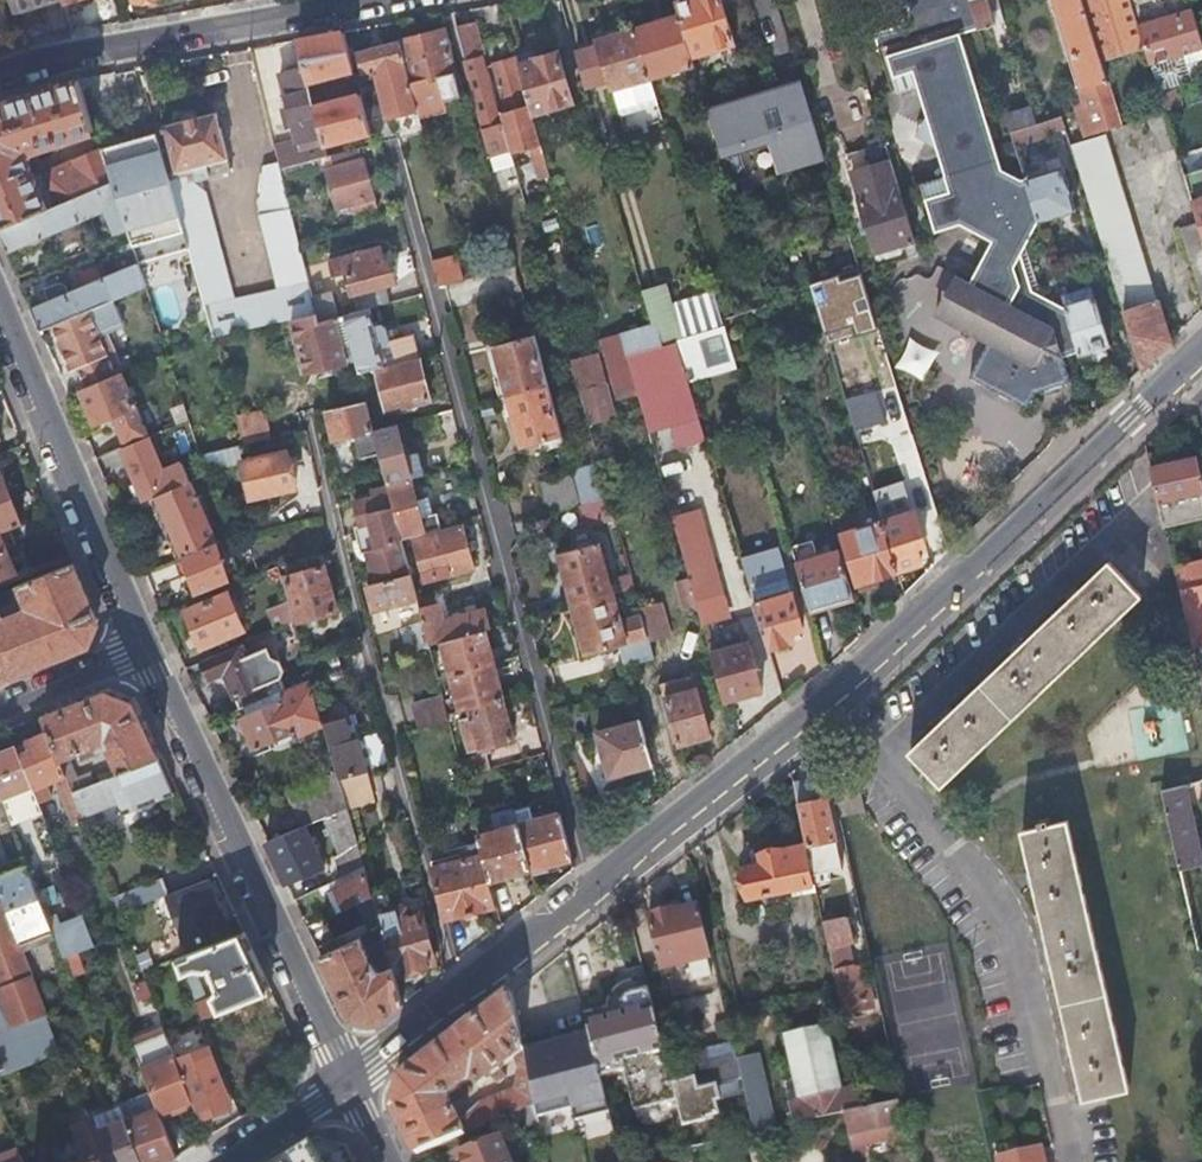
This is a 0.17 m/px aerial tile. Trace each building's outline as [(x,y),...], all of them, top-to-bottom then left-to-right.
[(11,10),(42,0),(8,0),(11,10)] [(679,15),(691,55),(735,42),(722,0),(681,0),(675,2),(679,15)] [(968,0),(882,0),(885,13),(903,10),(907,12),(898,30),(873,37),(892,100),(916,94),(924,120),(919,126),(925,146),(932,148),(941,178),(917,186),(936,251),(973,275),(967,283),(963,280),(940,317),(984,345),(966,377),(1015,407),(1016,408),(1019,408),(1023,409),(1026,407),(1033,394),(1036,393),(1062,386),(1067,384),(1059,359),(1078,353),(1064,308),(1061,300),(1038,289),(1025,249),(1037,222),(1023,178),(1018,179),(1001,169),(959,35),(977,30),(968,0)] [(977,30),(989,27),(984,8),(999,4),(997,0),(968,0),(977,30)] [(1094,86),(1067,0),(1055,0),(1084,89),(1094,86)] [(1101,58),(1083,0),(1067,0),(1094,86),(1100,104),(1075,111),(1083,135),(1086,136),(1122,125),(1101,58)] [(1144,44),(1130,0),(1083,0),(1101,58),(1144,44)] [(1201,77),(1201,42),(1189,0),(1130,0),(1144,44),(1158,91),(1201,77)] [(984,8),(989,27),(1005,22),(1001,12),(999,4),(984,8)] [(679,15),(635,28),(650,76),(694,63),(691,55),(679,15)] [(464,60),(484,54),(474,19),(455,25),(464,60)] [(650,76),(635,28),(597,39),(611,87),(612,87),(650,76)] [(418,108),(419,113),(447,106),(442,89),(457,85),(443,29),(399,40),(417,106),(418,108)] [(344,30),(297,38),(305,68),(308,80),(354,68),(344,30)] [(356,74),(361,93),(368,119),(418,108),(417,106),(399,40),(356,51),(362,73),(356,74)] [(518,63),(529,103),(532,112),(571,102),(558,52),(518,63)] [(484,54),(464,60),(480,117),(486,115),(490,129),(484,131),(491,157),(511,152),(500,111),(484,54)] [(540,180),(550,177),(532,112),(529,103),(527,103),(515,58),(491,65),(504,110),(500,111),(511,152),(511,153),(531,148),(540,180)] [(279,163),(280,168),(327,157),(324,143),(314,105),(308,80),(305,68),(281,74),(287,97),(280,98),(283,109),(287,127),(295,125),(298,143),(297,143),(299,149),(277,154),(279,163)] [(650,76),(612,87),(621,116),(658,105),(650,76)] [(1158,91),(1164,109),(1201,96),(1201,77),(1158,91)] [(95,130),(78,78),(0,101),(0,228),(48,207),(26,157),(19,153),(23,146),(30,150),(95,130)] [(806,102),(799,78),(774,86),(751,93),(707,107),(722,156),(769,141),(772,141),(779,165),(822,152),(806,102)] [(314,105),(324,143),(371,131),(368,119),(361,93),(314,105)] [(1033,111),(1036,122),(1042,121),(1061,115),(1075,111),(1071,100),(1033,111)] [(1031,105),(1003,114),(1005,119),(1009,131),(1031,124),(1036,122),(1033,111),(1031,105)] [(163,125),(175,172),(194,167),(198,182),(232,174),(215,112),(163,125)] [(1175,147),(1165,112),(1147,118),(1157,152),(1175,147)] [(1061,115),(1042,121),(1051,148),(1069,143),(1061,115)] [(1031,124),(1009,131),(1013,144),(1035,138),(1031,124)] [(168,174),(156,133),(102,149),(107,165),(112,181),(127,228),(131,241),(132,244),(183,229),(175,200),(168,174)] [(1071,147),(1140,369),(1141,368),(1169,342),(1105,136),(1071,147)] [(772,141),(769,141),(779,173),(824,159),(822,152),(779,165),(772,141)] [(903,242),(913,239),(883,142),(844,154),(875,251),(899,243),(903,242)] [(1184,153),(1189,171),(1201,167),(1201,148),(1184,153)] [(60,202),(112,181),(107,165),(102,149),(45,172),(60,202)] [(358,149),(332,155),(333,162),(335,168),(362,161),(358,149)] [(280,168),(283,179),(327,168),(326,164),(333,162),(332,155),(327,157),(280,168)] [(1046,171),(1023,178),(1037,222),(1075,210),(1058,156),(1043,160),(1046,171)] [(326,164),(327,168),(338,208),(359,202),(361,208),(371,206),(369,200),(374,198),(365,160),(362,161),(335,168),(333,162),(326,164)] [(213,336),(281,322),(292,319),(316,312),(314,303),(298,237),(283,179),(280,168),(279,163),(263,167),(259,214),(279,289),(236,297),(206,193),(205,193),(175,200),(183,229),(213,336)] [(168,174),(175,200),(205,193),(198,182),(194,167),(175,172),(168,174)] [(1201,234),(1201,170),(1184,176),(1192,201),(1198,222),(1201,234)] [(127,228),(112,181),(60,202),(48,207),(0,228),(0,233),(8,252),(27,244),(29,249),(46,242),(44,236),(68,226),(72,236),(83,232),(84,235),(93,232),(88,218),(106,210),(113,233),(127,228)] [(1198,222),(1180,227),(1201,298),(1201,234),(1198,222)] [(111,300),(146,285),(138,263),(134,252),(132,244),(131,241),(118,246),(122,257),(113,260),(118,271),(101,278),(97,267),(81,274),(85,285),(68,292),(65,286),(61,282),(44,288),(49,300),(31,307),(31,308),(41,330),(53,325),(111,300)] [(901,251),(899,243),(875,251),(877,258),(901,251)] [(370,308),(390,303),(385,284),(396,281),(390,261),(385,263),(381,247),(329,260),(333,276),(347,273),(352,293),(354,292),(359,311),(370,308)] [(431,259),(438,285),(468,277),(461,251),(431,259)] [(113,260),(97,267),(101,278),(118,271),(113,260)] [(659,285),(639,291),(648,325),(655,323),(662,343),(675,339),(724,325),(723,319),(714,290),(665,305),(659,285)] [(1059,294),(1061,300),(1080,294),(1078,288),(1059,294)] [(1080,294),(1061,300),(1064,308),(1078,353),(1078,355),(1079,356),(1109,348),(1091,291),(1080,294)] [(334,298),(314,303),(316,312),(318,321),(334,317),(338,316),(334,298)] [(121,372),(134,367),(129,354),(117,359),(111,362),(99,334),(106,331),(121,325),(111,300),(53,325),(72,369),(79,366),(87,386),(121,372)] [(345,314),(360,372),(376,368),(385,365),(381,349),(387,347),(390,340),(386,329),(381,324),(375,326),(370,308),(359,311),(345,314)] [(316,312),(292,319),(306,373),(346,363),(334,317),(318,321),(316,312)] [(626,354),(662,343),(655,323),(648,325),(620,333),(626,354)] [(735,362),(724,325),(675,339),(686,376),(735,362)] [(99,334),(111,362),(117,359),(106,331),(99,334)] [(493,343),(508,395),(548,384),(534,333),(493,343)] [(617,399),(637,394),(626,354),(620,333),(600,338),(617,399)] [(414,334),(390,340),(387,347),(381,349),(385,365),(396,363),(420,356),(414,334)] [(910,338),(900,365),(928,375),(938,348),(910,338)] [(637,394),(641,407),(646,425),(697,410),(686,376),(675,339),(662,343),(626,354),(637,394)] [(570,361),(578,390),(607,381),(599,353),(570,361)] [(431,399),(420,356),(396,363),(385,365),(376,368),(388,411),(431,399)] [(87,386),(80,389),(94,423),(113,416),(125,446),(147,437),(135,406),(121,372),(87,386)] [(867,373),(839,382),(877,509),(896,570),(920,563),(916,546),(923,544),(914,513),(902,516),(893,486),(901,487),(867,373)] [(607,381),(578,390),(587,422),(617,414),(616,413),(607,381)] [(548,384),(508,395),(522,447),(547,440),(563,436),(548,384)] [(1062,386),(1036,393),(1037,396),(1044,397),(1057,394),(1063,388),(1062,386)] [(367,400),(327,410),(334,439),(355,433),(362,458),(381,454),(374,429),(367,400)] [(244,444),(276,437),(269,406),(235,413),(244,444)] [(381,454),(386,475),(388,484),(412,478),(426,474),(420,451),(417,452),(406,454),(404,446),(403,440),(439,430),(438,425),(435,414),(374,429),(381,454)] [(563,436),(547,440),(550,448),(565,444),(563,436)] [(127,460),(144,501),(149,498),(157,495),(190,481),(182,461),(163,470),(149,437),(147,437),(125,446),(95,458),(101,472),(127,460)] [(406,454),(417,452),(415,444),(404,446),(406,454)] [(33,469),(26,452),(4,461),(10,478),(33,469)] [(251,497),(297,488),(289,452),(243,461),(251,497)] [(1160,511),(1166,510),(1165,504),(1164,498),(1201,488),(1201,487),(1195,456),(1150,467),(1160,511)] [(608,496),(599,465),(572,472),(581,503),(608,496)] [(0,472),(0,531),(6,528),(20,523),(0,472)] [(570,472),(540,481),(548,510),(578,502),(570,472)] [(412,478),(388,484),(389,486),(390,492),(402,538),(441,527),(438,514),(422,518),(412,478)] [(182,555),(184,554),(216,541),(190,481),(157,495),(149,498),(158,518),(165,515),(182,555)] [(375,489),(377,495),(390,492),(389,486),(375,489)] [(1165,504),(1201,495),(1201,488),(1164,498),(1165,504)] [(409,567),(406,552),(402,538),(390,492),(377,495),(355,501),(362,525),(366,544),(372,567),(374,576),(409,567)] [(581,503),(580,504),(587,531),(616,524),(608,496),(581,503)] [(896,570),(877,509),(851,516),(855,530),(842,534),(857,582),(896,570)] [(695,520),(674,525),(688,575),(709,570),(695,520)] [(460,571),(474,568),(463,525),(415,537),(425,580),(433,578),(460,571)] [(6,528),(0,531),(0,578),(14,572),(5,549),(13,546),(6,528)] [(239,575),(228,541),(227,537),(216,541),(184,554),(197,591),(228,578),(239,575)] [(557,552),(571,603),(612,592),(598,541),(557,552)] [(370,567),(372,567),(366,544),(358,545),(361,561),(362,562),(362,563),(363,564),(364,565),(365,566),(366,566),(367,567),(368,567),(370,567)] [(755,602),(768,647),(792,640),(789,630),(802,626),(792,591),(778,545),(776,546),(777,549),(743,560),(742,556),(741,557),(755,602)] [(840,549),(795,562),(810,612),(855,599),(840,549)] [(1201,583),(1201,559),(1173,565),(1179,588),(1201,583)] [(83,647),(96,618),(71,560),(18,581),(28,607),(7,615),(2,612),(0,613),(0,680),(83,647)] [(1109,560),(909,749),(942,783),(1143,593),(1109,560)] [(279,565),(282,578),(288,576),(300,620),(338,609),(325,565),(298,573),(294,561),(279,565)] [(709,570),(688,575),(696,604),(723,596),(715,568),(709,570)] [(417,598),(411,573),(372,583),(378,608),(417,598)] [(684,607),(696,604),(688,575),(676,579),(684,607)] [(1179,588),(1193,647),(1201,645),(1201,610),(1201,605),(1201,604),(1201,583),(1179,588)] [(244,629),(228,592),(185,609),(202,647),(244,629)] [(612,592),(571,603),(585,652),(619,643),(625,664),(653,657),(649,641),(642,615),(619,621),(612,592)] [(288,598),(268,607),(277,628),(294,621),(288,598)] [(440,599),(419,604),(424,622),(429,643),(442,639),(485,628),(489,627),(485,607),(444,617),(440,599)] [(642,615),(649,641),(668,636),(658,602),(639,607),(642,615)] [(429,643),(424,622),(410,625),(401,628),(406,648),(429,643)] [(485,628),(442,639),(451,674),(493,663),(485,628)] [(442,639),(429,643),(438,678),(451,674),(442,639)] [(748,639),(709,649),(723,699),(761,689),(748,639)] [(241,705),(272,693),(266,680),(278,676),(281,667),(275,651),(266,647),(254,652),(257,659),(250,662),(247,655),(242,643),(203,659),(210,679),(224,673),(239,707),(241,705)] [(257,659),(254,652),(247,655),(250,662),(257,659)] [(493,663),(451,674),(461,710),(470,708),(503,699),(493,663)] [(692,674),(690,675),(706,733),(709,732),(705,719),(712,717),(699,672),(692,674)] [(706,733),(690,675),(661,683),(676,737),(677,742),(706,733)] [(320,711),(314,690),(310,676),(280,689),(272,693),(241,705),(245,713),(242,715),(256,748),(296,730),(298,733),(323,722),(320,711)] [(155,758),(160,756),(133,699),(105,688),(40,715),(47,732),(60,766),(68,763),(66,757),(75,754),(78,760),(102,750),(101,747),(107,745),(115,766),(97,773),(100,781),(155,758)] [(414,702),(421,727),(449,720),(447,714),(442,695),(414,702)] [(513,739),(503,699),(470,708),(472,715),(460,719),(468,750),(513,739)] [(366,770),(371,768),(363,735),(356,737),(347,704),(320,711),(323,722),(330,721),(339,754),(333,756),(337,770),(339,777),(366,770)] [(651,763),(646,744),(639,718),(598,729),(609,775),(651,763)] [(81,819),(79,815),(70,792),(66,781),(60,766),(47,732),(25,741),(28,750),(18,754),(32,788),(53,780),(70,824),(81,819)] [(41,813),(32,788),(18,754),(15,746),(0,752),(0,798),(10,825),(18,822),(41,813)] [(487,752),(459,760),(462,774),(481,769),(491,766),(487,752)] [(170,794),(155,758),(100,781),(93,783),(70,792),(79,815),(116,799),(121,812),(170,794)] [(74,778),(68,763),(60,766),(66,781),(74,778)] [(1201,778),(1201,766),(1194,768),(1196,780),(1200,779),(1201,778)] [(338,778),(339,777),(337,770),(287,791),(302,824),(304,824),(323,816),(346,806),(338,778)] [(373,799),(366,770),(339,777),(338,778),(346,806),(373,799)] [(70,792),(93,783),(88,772),(74,778),(66,781),(70,792)] [(807,779),(799,781),(801,790),(808,788),(807,779)] [(1201,864),(1201,843),(1198,844),(1188,802),(1201,799),(1201,789),(1200,779),(1196,780),(1160,788),(1179,869),(1201,864)] [(805,843),(812,874),(840,868),(825,796),(811,800),(808,788),(801,790),(799,781),(792,782),(797,803),(805,843)] [(371,895),(346,806),(323,816),(346,867),(353,864),(354,864),(355,864),(355,865),(356,869),(358,876),(337,885),(336,886),(336,888),(346,908),(361,900),(371,895)] [(518,823),(529,869),(572,859),(560,813),(537,818),(534,806),(515,810),(518,823)] [(493,816),(496,829),(518,823),(515,810),(493,816)] [(1129,1085),(1067,817),(1022,827),(1083,1095),(1114,1088),(1129,1085)] [(22,833),(18,822),(10,825),(17,841),(22,833)] [(496,829),(478,833),(483,854),(489,879),(529,869),(518,823),(496,829)] [(304,824),(302,824),(266,840),(285,882),(323,864),(304,824)] [(747,897),(814,883),(812,874),(805,843),(782,849),(781,846),(759,851),(761,861),(740,866),(740,869),(737,875),(740,891),(746,894),(747,897)] [(489,879),(483,854),(432,866),(445,918),(496,905),(489,879)] [(26,865),(22,856),(0,865),(0,874),(26,865)] [(52,934),(51,930),(26,865),(0,874),(0,896),(2,902),(19,946),(52,934)] [(358,876),(356,869),(334,879),(337,885),(358,876)] [(229,936),(206,877),(165,894),(188,952),(229,936)] [(111,896),(118,913),(165,894),(159,878),(111,896)] [(346,908),(336,888),(329,892),(338,911),(346,908)] [(379,1021),(403,1002),(395,972),(378,914),(377,915),(371,895),(361,900),(372,943),(365,947),(359,937),(319,955),(347,1016),(379,1021)] [(19,946),(2,902),(0,903),(0,1031),(45,1013),(19,946)] [(660,969),(688,962),(706,958),(709,958),(696,906),(673,912),(672,909),(647,914),(660,969)] [(378,914),(395,972),(433,960),(420,912),(406,915),(404,907),(378,914)] [(854,940),(848,915),(823,920),(842,1006),(844,1016),(851,1015),(849,1005),(870,1000),(865,975),(857,977),(849,941),(854,940)] [(61,958),(93,946),(84,925),(63,933),(60,927),(51,930),(52,934),(61,958)] [(188,952),(176,957),(182,973),(191,969),(194,968),(205,970),(209,968),(217,987),(211,995),(202,998),(193,1002),(199,1017),(260,994),(269,990),(241,931),(229,936),(188,952)] [(706,958),(688,962),(692,979),(710,975),(706,958)] [(191,969),(182,973),(193,1002),(202,998),(191,969)] [(619,1011),(585,1020),(587,1028),(599,1073),(625,1067),(632,1094),(672,1084),(671,1083),(647,986),(622,992),(621,992),(620,993),(619,993),(618,994),(618,995),(617,996),(617,997),(617,998),(619,1011)] [(521,1046),(509,992),(399,1079),(393,1107),(416,1153),(509,1114),(534,1103),(521,1046)] [(45,1013),(0,1031),(0,1076),(60,1053),(45,1013)] [(786,1091),(793,1123),(843,1112),(862,1108),(858,1089),(838,1093),(827,1039),(824,1026),(787,1034),(789,1047),(798,1088),(786,1091)] [(587,1028),(521,1046),(534,1103),(536,1116),(571,1107),(574,1119),(609,1110),(599,1073),(587,1028)] [(175,1058),(165,1034),(132,1047),(150,1094),(157,1112),(191,1100),(175,1058)] [(206,1046),(175,1058),(191,1100),(199,1120),(230,1108),(206,1046)] [(772,1127),(756,1055),(736,1059),(753,1131),(772,1127)] [(671,1083),(672,1084),(682,1125),(704,1120),(704,1119),(706,1118),(705,1116),(717,1114),(714,1100),(717,1099),(714,1085),(696,1089),(694,1077),(671,1083)] [(150,1094),(118,1106),(140,1161),(168,1161),(175,1158),(157,1112),(150,1094)] [(864,1144),(906,1135),(899,1100),(862,1108),(843,1112),(850,1147),(854,1161),(861,1160),(864,1156),(865,1152),(865,1148),(864,1144)] [(530,1131),(539,1129),(536,1116),(534,1103),(509,1114),(512,1127),(528,1124),(530,1131)] [(118,1106),(85,1118),(102,1161),(140,1161),(118,1106)] [(85,1118),(81,1107),(67,1112),(85,1161),(81,1161),(102,1161),(85,1118)] [(499,1135),(457,1151),(461,1161),(510,1161),(499,1135)] [(344,1143),(317,1136),(277,1161),(353,1161),(344,1143)] [(996,1158),(997,1161),(1044,1161),(1041,1148),(996,1158)] [(16,1149),(0,1155),(0,1161),(21,1161),(16,1149)]
